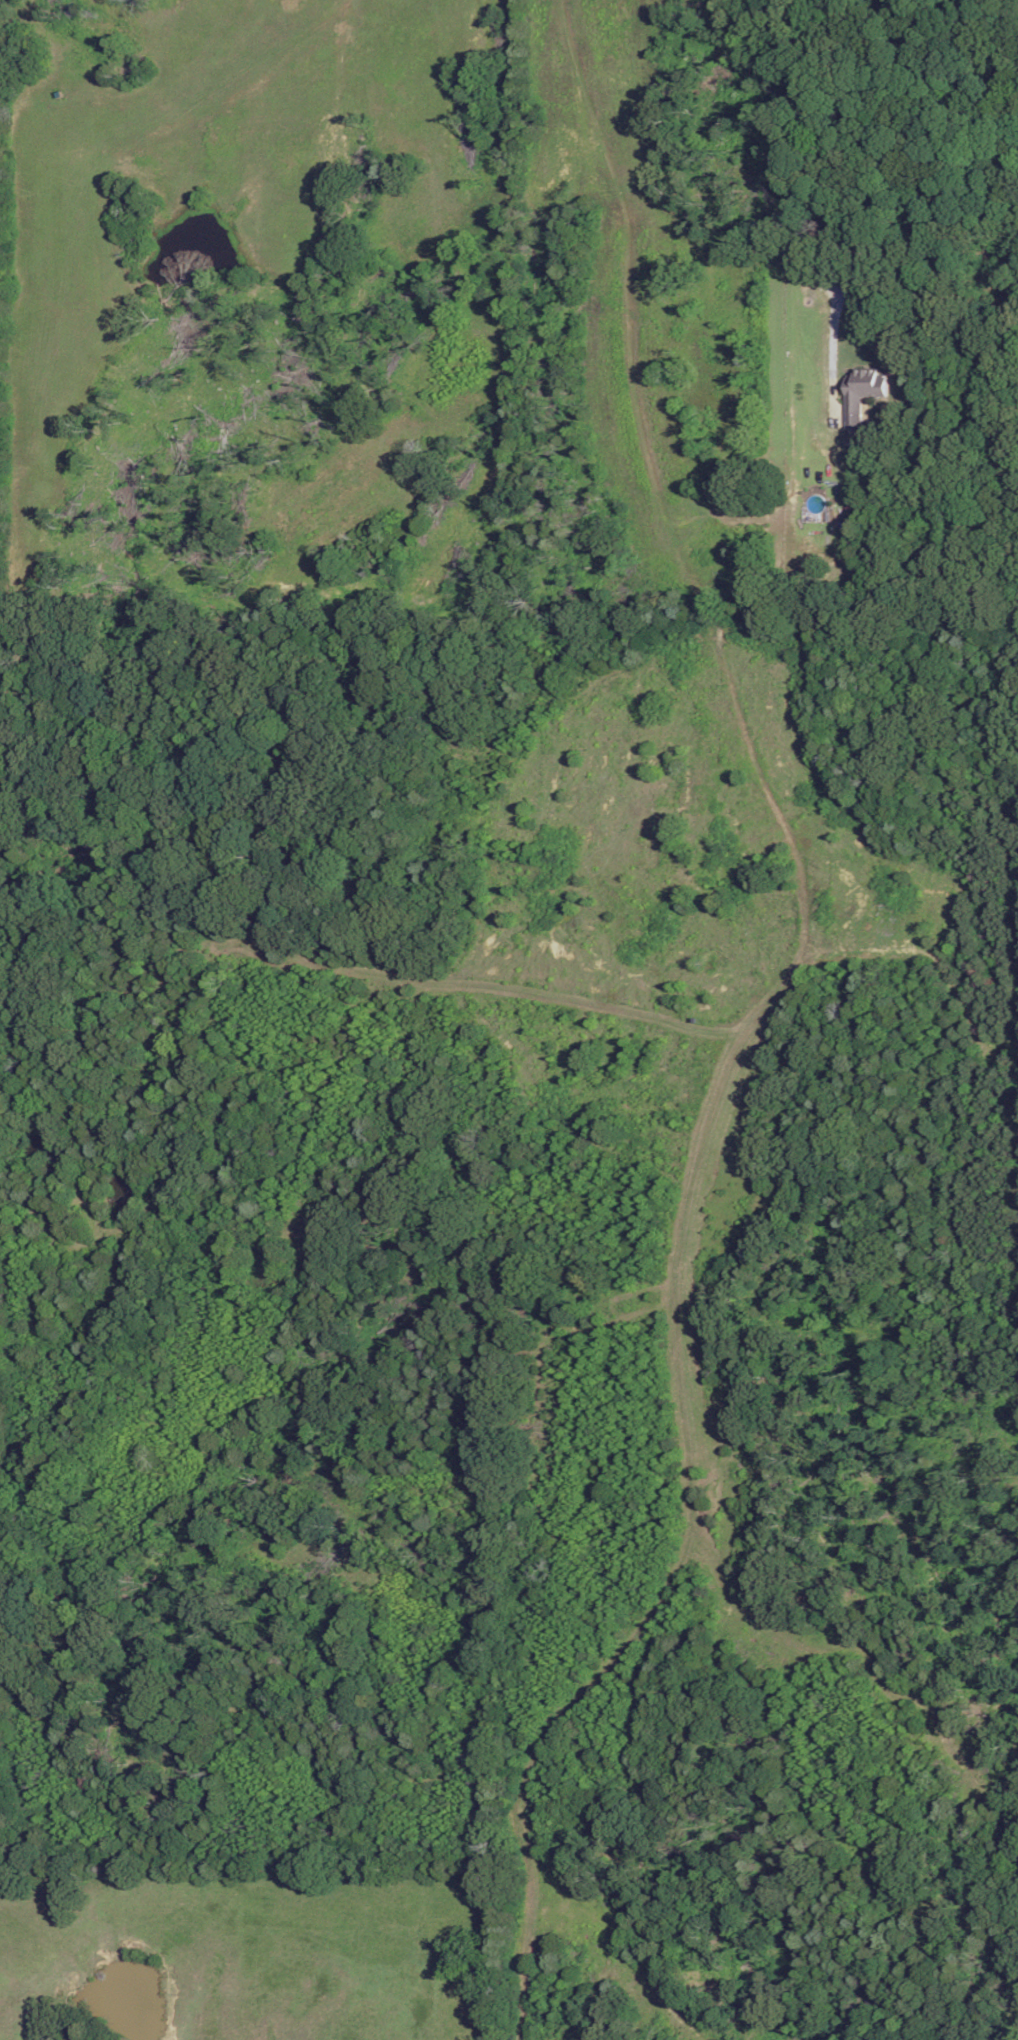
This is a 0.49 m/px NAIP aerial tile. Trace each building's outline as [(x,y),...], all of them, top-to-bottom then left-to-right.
[(862,395),(888,395),(888,373),(878,373),(878,367),(855,367),(855,374),(846,374),(846,414),(854,414),(854,423),(862,423),(862,395)]
